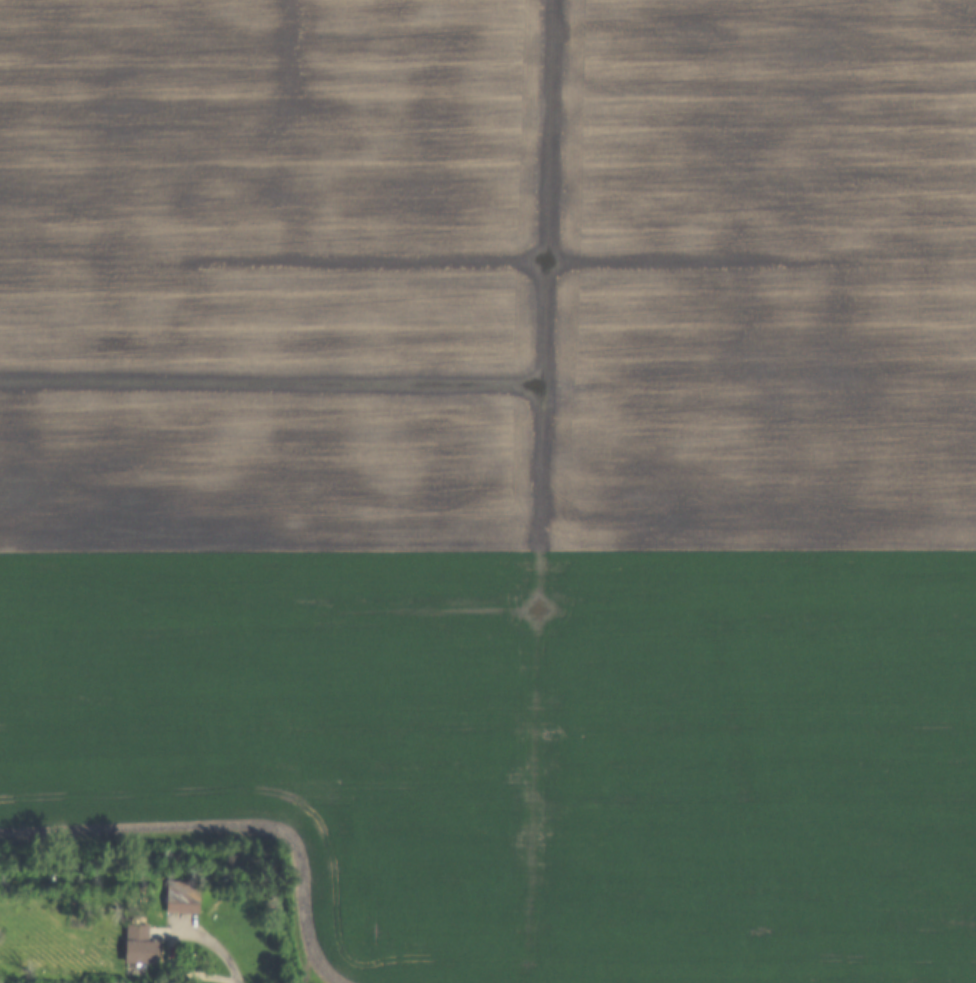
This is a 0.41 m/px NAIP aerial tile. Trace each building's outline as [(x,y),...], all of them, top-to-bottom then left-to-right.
[(166,880),(197,881),(197,912),(165,911),(166,880)] [(125,923),(146,924),(146,941),(155,941),(155,962),(124,961),(125,923)]
